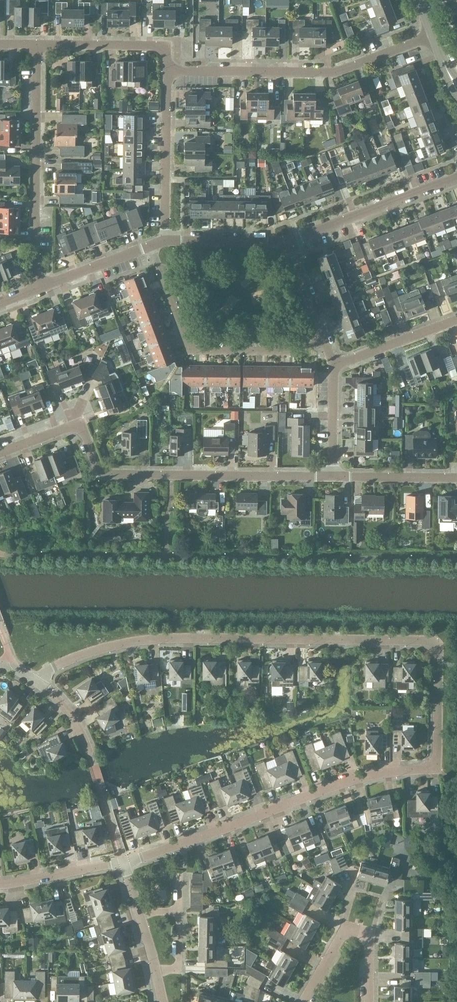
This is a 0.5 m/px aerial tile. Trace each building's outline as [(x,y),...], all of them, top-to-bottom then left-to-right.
[(27,7),(19,7),(20,0),(9,0),(9,12),(15,12),(14,25),(27,25),(27,7)] [(27,25),(40,25),(40,12),(45,12),(45,0),(35,0),(35,7),(27,7),(27,25)] [(372,6),(388,0),(370,0),(370,1),(364,3),(366,8),(372,6)] [(370,19),(392,10),(388,0),(372,6),(376,16),(370,18),(370,19)] [(72,26),(72,9),(67,9),(67,2),(55,2),(55,14),(61,14),(61,25),(72,26)] [(72,9),(72,26),(83,26),(83,14),(89,14),(89,2),(78,2),(78,9),(72,9)] [(118,2),(107,2),(101,2),(101,14),(107,14),(106,26),(118,26),(118,2)] [(135,3),(129,3),(118,2),(118,26),(129,26),(129,15),(135,15),(135,3)] [(163,10),(158,10),(158,3),(146,3),(146,15),(152,15),(152,26),(163,26),(163,10)] [(163,10),(163,26),(174,27),(174,15),(180,15),(181,3),(169,3),(169,6),(163,6),(163,10)] [(242,8),(242,17),(250,17),(250,8),(242,8)] [(370,19),(374,28),(376,34),(388,30),(386,24),(396,21),(392,10),(370,19)] [(218,44),(218,25),(205,25),(206,19),(199,18),(199,31),(205,31),(205,44),(218,44)] [(218,25),(218,44),(231,44),(231,31),(238,31),(238,19),(231,19),(231,25),(218,25)] [(265,45),(265,27),(258,27),(258,19),(246,19),(246,31),(252,31),(252,45),(265,45)] [(265,27),(265,45),(278,45),(278,32),(285,32),(285,19),(278,19),(278,27),(265,27)] [(312,28),(311,28),(304,28),(304,19),(292,19),(292,32),(299,32),(299,45),(312,45),(312,28)] [(312,28),(312,45),(325,45),(325,32),(331,32),(331,20),(325,20),(312,20),(311,28),(312,28)] [(9,85),(15,85),(15,73),(10,73),(10,60),(0,60),(0,85),(9,85)] [(79,61),(68,61),(67,71),(61,71),(61,85),(67,85),(67,89),(79,89),(80,80),(79,80),(79,61)] [(97,66),(91,66),(91,61),(79,61),(79,80),(80,80),(87,80),(87,86),(97,86),(97,66)] [(127,80),(127,61),(116,61),(116,72),(110,72),(109,86),(120,86),(120,80),(127,80)] [(145,61),(139,61),(127,61),(127,80),(135,80),(135,86),(145,86),(145,61)] [(396,88),(402,85),(418,79),(414,69),(405,72),(403,67),(390,72),(396,88)] [(377,78),(371,80),(374,90),(381,88),(377,78)] [(406,96),(422,89),(418,79),(402,85),(406,96)] [(347,85),(354,102),(363,98),(365,106),(372,103),(367,89),(361,91),(358,81),(347,85)] [(348,104),(354,102),(347,85),(337,88),(341,98),(334,101),(339,115),(351,110),(348,104)] [(409,106),(426,99),(422,89),(406,96),(409,106)] [(210,92),(196,92),(185,92),(185,109),(210,109),(210,92)] [(257,111),(257,93),(246,92),(246,103),(240,103),(240,119),(247,119),(247,111),(256,111),(257,111)] [(256,119),(274,119),(274,103),(268,103),(268,93),(257,93),(257,111),(256,111),(256,119)] [(304,119),(304,93),(293,93),(292,104),(287,104),(287,119),(294,119),(294,118),(304,119)] [(304,93),(304,119),(322,119),(322,104),(315,104),(315,93),(304,93)] [(413,116),(430,110),(426,99),(409,106),(413,116)] [(382,110),(386,118),(392,115),(389,107),(382,110)] [(210,126),(210,109),(185,109),(185,126),(210,126)] [(417,126),(434,120),(430,110),(413,116),(417,126)] [(20,132),(20,120),(5,120),(5,114),(0,114),(0,132),(20,132)] [(75,135),(75,136),(77,136),(77,124),(86,124),(86,114),(62,114),(62,123),(57,123),(57,134),(57,135),(75,135)] [(123,129),(143,129),(143,121),(145,121),(145,115),(124,115),(123,129)] [(421,136),(437,130),(434,120),(417,126),(421,136)] [(143,137),(143,129),(123,129),(123,143),(144,143),(144,137),(143,137)] [(425,146),(441,140),(437,130),(421,136),(425,146)] [(20,132),(0,132),(0,150),(5,150),(5,144),(19,144),(20,132)] [(57,135),(57,134),(55,134),(55,146),(60,146),(60,155),(84,155),(84,145),(75,145),(75,136),(75,135),(57,135)] [(232,145),(233,136),(225,135),(224,144),(232,145)] [(185,153),(204,153),(204,147),(210,147),(210,137),(195,136),(195,142),(185,142),(185,153)] [(424,158),(429,157),(445,150),(441,140),(425,146),(420,148),(424,158)] [(393,159),(398,157),(392,142),(387,144),(389,151),(379,154),(386,172),(396,169),(393,159)] [(144,148),(144,143),(123,143),(123,156),(143,156),(143,148),(144,148)] [(232,154),(233,146),(224,146),(224,154),(232,154)] [(376,176),(370,158),(367,152),(364,154),(366,160),(360,162),(367,180),(376,176)] [(204,160),(204,153),(185,153),(185,164),(195,164),(195,170),(211,171),(211,160),(204,160)] [(400,155),(404,165),(411,162),(407,153),(400,155)] [(376,176),(386,172),(379,154),(370,158),(376,176)] [(143,164),(143,156),(123,156),(123,169),(144,170),(144,164),(143,164)] [(312,163),(309,157),(300,161),(302,167),(312,163)] [(339,166),(338,167),(336,159),(331,161),(338,180),(343,178),(347,187),(357,183),(350,165),(340,169),(339,166)] [(19,167),(5,167),(5,160),(0,160),(0,183),(19,183),(19,167)] [(54,182),(54,183),(76,183),(76,172),(86,172),(92,172),(92,162),(86,162),(61,162),(61,172),(56,171),(56,182),(54,182)] [(360,162),(350,165),(357,183),(367,180),(360,162)] [(144,175),(144,170),(123,169),(123,178),(115,178),(115,183),(143,183),(143,175),(144,175)] [(327,174),(317,178),(324,196),(334,192),(330,183),(336,181),(332,169),(326,171),(327,174)] [(314,199),(324,196),(317,178),(308,181),(314,199)] [(304,203),(314,199),(308,181),(298,185),(304,203)] [(76,184),(76,183),(54,183),(54,194),(59,194),(59,203),(83,203),(84,193),(74,193),(74,184),(76,184)] [(295,207),(304,203),(298,185),(288,189),(295,207)] [(244,195),(244,189),(240,189),(240,195),(233,195),(233,217),(244,217),(244,195)] [(279,189),(272,192),(274,204),(281,201),(285,210),(295,207),(288,189),(281,191),(281,190),(279,189)] [(201,194),(201,217),(212,217),(212,200),(205,200),(205,192),(201,192),(201,194)] [(92,204),(101,204),(101,193),(93,193),(92,204)] [(184,203),(184,216),(190,216),(201,217),(201,194),(197,194),(197,200),(190,200),(190,203),(184,203)] [(222,217),(223,194),(219,194),(219,200),(212,200),(212,217),(222,217)] [(233,217),(233,195),(223,194),(222,217),(233,217)] [(255,195),(248,195),(244,195),(244,217),(255,217),(255,195)] [(269,197),(265,197),(265,195),(255,195),(255,217),(266,217),(266,201),(268,201),(269,197)] [(19,220),(19,208),(4,208),(4,202),(0,202),(0,220),(19,220)] [(456,223),(456,204),(448,208),(454,224),(456,223)] [(119,212),(127,233),(133,231),(132,228),(142,224),(136,208),(128,211),(128,209),(119,212)] [(444,228),(454,224),(448,208),(438,211),(444,228)] [(434,232),(444,228),(438,211),(428,215),(434,232)] [(122,236),(127,233),(119,212),(111,215),(112,217),(104,220),(110,236),(120,232),(122,236)] [(424,236),(434,232),(428,215),(417,219),(418,221),(419,221),(424,236)] [(0,220),(0,238),(4,238),(4,232),(19,232),(19,220),(0,220)] [(101,240),(110,236),(104,220),(97,223),(96,220),(88,223),(96,245),(102,243),(101,240)] [(425,238),(424,236),(419,221),(418,221),(408,225),(415,242),(417,246),(422,244),(420,240),(425,238)] [(90,247),(96,245),(88,223),(80,226),(80,229),(73,232),(79,248),(89,244),(90,247)] [(405,245),(415,242),(408,225),(398,229),(405,245)] [(394,249),(405,245),(398,229),(388,232),(394,249)] [(69,251),(79,248),(73,232),(65,234),(65,232),(56,235),(64,257),(70,255),(69,251)] [(384,253),(394,249),(388,232),(378,236),(384,253)] [(374,257),(384,253),(378,236),(368,240),(368,241),(362,243),(367,255),(372,253),(374,257)] [(356,256),(363,254),(358,241),(351,243),(355,253),(356,256)] [(337,263),(335,257),(340,255),(338,249),(332,250),(333,252),(317,258),(321,269),(337,263)] [(2,280),(13,276),(9,266),(14,264),(10,252),(0,256),(0,274),(2,280)] [(337,263),(321,269),(325,279),(341,273),(346,271),(342,261),(337,263)] [(328,289),(345,283),(350,281),(346,271),(341,273),(325,279),(328,289)] [(122,294),(146,285),(142,274),(125,280),(127,287),(120,290),(122,294)] [(456,299),(456,293),(451,276),(435,282),(440,294),(445,292),(449,302),(456,299)] [(332,299),(349,293),(345,283),(328,289),(332,299)] [(133,302),(150,296),(146,285),(122,294),(123,298),(130,296),(133,302)] [(408,292),(416,314),(426,311),(423,301),(428,299),(423,286),(408,292)] [(408,292),(398,296),(396,290),(390,292),(397,311),(402,309),(406,318),(416,314),(408,292)] [(84,297),(90,313),(96,311),(99,318),(109,314),(104,301),(99,303),(95,293),(84,297)] [(336,309),(353,303),(349,293),(332,299),(336,309)] [(130,316),(154,307),(150,296),(133,302),(135,309),(128,311),(130,316)] [(83,316),(90,313),(84,297),(72,301),(76,311),(70,314),(75,329),(87,324),(83,316)] [(376,306),(384,303),(383,298),(374,301),(376,306)] [(340,319),(360,312),(356,302),(353,303),(336,309),(340,319)] [(141,324),(158,318),(154,307),(130,316),(131,320),(139,317),(141,324)] [(51,336),(68,329),(63,316),(57,318),(53,309),(42,313),(48,329),(51,336)] [(360,323),(358,318),(362,316),(360,312),(340,319),(344,330),(360,323)] [(42,331),(48,329),(42,313),(31,317),(35,327),(29,329),(34,342),(45,338),(42,331)] [(385,326),(392,324),(388,313),(381,316),(385,326)] [(138,337),(162,328),(158,318),(141,324),(144,330),(136,333),(138,337)] [(360,323),(344,330),(348,340),(364,334),(360,323)] [(10,351),(16,349),(26,345),(22,332),(16,334),(12,324),(1,328),(10,351)] [(10,351),(1,328),(0,329),(0,355),(10,351)] [(149,346),(166,339),(162,328),(138,337),(140,342),(147,339),(149,346)] [(146,359),(170,350),(166,339),(149,346),(152,352),(145,355),(146,359)] [(419,353),(425,371),(432,368),(435,376),(447,372),(440,355),(434,357),(431,349),(419,353)] [(168,364),(174,361),(170,350),(146,359),(148,363),(155,361),(157,367),(168,364)] [(418,374),(425,371),(419,353),(406,358),(410,367),(403,369),(410,386),(421,382),(418,374)] [(93,378),(98,366),(88,362),(67,370),(73,387),(84,382),(81,372),(85,371),(87,376),(93,378)] [(115,372),(109,374),(105,364),(100,362),(98,366),(93,378),(98,381),(103,379),(105,384),(95,387),(99,398),(123,389),(120,382),(119,379),(118,377),(117,375),(117,374),(116,373),(115,372)] [(170,370),(168,364),(157,367),(147,371),(154,376),(156,381),(167,377),(171,370),(170,370)] [(73,387),(67,370),(61,372),(58,366),(46,371),(51,384),(58,381),(62,391),(73,387)] [(193,392),(193,366),(181,366),(181,373),(181,384),(188,384),(188,392),(193,392)] [(204,384),(204,366),(193,366),(193,392),(197,392),(197,384),(204,384)] [(216,392),(216,366),(204,366),(204,384),(211,384),(211,392),(216,392)] [(227,385),(228,367),(216,366),(216,392),(220,392),(220,384),(227,385)] [(239,392),(239,367),(228,367),(227,385),(235,385),(234,392),(239,392)] [(254,392),(255,367),(243,367),(242,385),(250,385),(250,392),(254,392)] [(266,385),(266,367),(255,367),(254,392),(259,393),(259,385),(266,385)] [(277,393),(278,367),(266,367),(266,385),(273,385),(273,393),(277,393)] [(289,385),(289,367),(278,367),(277,393),(282,393),(282,385),(289,385)] [(301,393),(301,367),(289,367),(289,385),(296,385),(296,393),(301,393)] [(301,367),(301,393),(305,393),(305,385),(313,386),(313,367),(301,367)] [(372,394),(372,383),(379,383),(380,371),(372,371),(372,377),(354,377),(354,387),(357,387),(357,394),(372,394)] [(175,373),(174,372),(169,379),(169,391),(174,391),(181,396),(181,384),(181,373),(175,373)] [(25,390),(33,412),(45,408),(41,398),(47,396),(42,383),(25,390)] [(123,389),(99,398),(103,410),(107,408),(109,414),(128,407),(124,396),(118,398),(116,393),(123,390),(123,389)] [(22,416),(33,412),(25,390),(8,396),(15,415),(21,413),(22,416)] [(354,401),(354,411),(358,411),(358,416),(375,416),(375,412),(375,405),(372,405),(372,394),(357,394),(357,401),(354,401)] [(238,413),(230,413),(230,421),(238,421),(238,413)] [(354,421),(353,432),(356,432),(356,438),(372,439),(372,428),(375,428),(375,421),(375,416),(358,416),(357,421),(354,421)] [(291,455),(308,455),(308,425),(303,425),(303,418),(288,418),(287,425),(292,425),(291,455)] [(122,453),(138,453),(138,437),(146,437),(146,419),(136,419),(136,432),(122,432),(122,453)] [(234,444),(235,423),(223,423),(223,437),(203,436),(203,454),(214,454),(214,453),(218,453),(218,454),(227,454),(227,444),(234,444)] [(248,432),(248,454),(265,455),(265,440),(274,440),(274,425),(265,425),(265,433),(248,432)] [(190,442),(190,429),(176,429),(176,435),(170,435),(170,454),(183,454),(183,442),(190,442)] [(428,432),(426,431),(416,431),(415,431),(413,433),(412,434),(405,434),(405,448),(413,448),(413,456),(435,457),(435,439),(429,439),(429,435),(429,433),(428,432)] [(371,450),(372,439),(356,438),(356,445),(353,445),(353,456),(376,456),(376,450),(371,450)] [(349,450),(348,441),(340,441),(340,450),(349,450)] [(66,459),(61,461),(58,451),(46,456),(55,479),(64,476),(65,478),(78,474),(71,456),(66,458),(66,459)] [(55,479),(46,456),(34,460),(39,473),(32,476),(37,490),(45,487),(44,486),(56,482),(55,479)] [(12,477),(10,469),(0,473),(0,484),(3,493),(10,490),(14,500),(27,495),(19,475),(12,477)] [(147,520),(148,493),(134,492),(134,502),(120,502),(120,500),(104,500),(103,521),(120,521),(120,516),(134,517),(134,520),(147,520)] [(207,511),(207,508),(218,508),(218,503),(218,499),(215,499),(215,493),(204,493),(204,496),(197,496),(197,493),(186,493),(185,508),(196,508),(196,510),(196,511),(196,512),(197,513),(198,514),(199,515),(200,515),(201,516),(202,516),(203,515),(204,515),(205,515),(205,514),(206,514),(206,513),(207,513),(207,512),(207,511)] [(256,494),(236,494),(236,508),(256,508),(256,514),(266,514),(267,500),(256,500),(256,494)] [(299,525),(310,525),(311,511),(304,511),(304,494),(288,494),(288,500),(281,500),(281,512),(288,512),(288,518),(299,518),(299,525)] [(348,522),(348,506),(341,506),(341,495),(326,494),(326,501),(324,501),(324,517),(338,517),(338,522),(348,522)] [(354,505),(354,519),(364,519),(364,513),(383,513),(383,496),(370,496),(370,495),(361,495),(361,505),(354,505)] [(422,496),(406,495),(406,518),(422,518),(422,528),(429,528),(430,510),(422,510),(422,496)] [(455,502),(455,496),(439,496),(438,517),(454,517),(454,522),(456,522),(456,502),(455,502)] [(36,503),(29,505),(32,516),(39,515),(36,503)] [(222,529),(222,515),(217,514),(216,515),(215,517),(215,518),(213,521),(212,521),(210,523),(209,524),(211,528),(211,529),(222,529)] [(182,659),(170,659),(170,678),(181,678),(181,679),(191,679),(191,665),(182,665),(182,659)] [(225,686),(226,673),(226,662),(215,662),(215,659),(203,659),(203,678),(210,678),(210,685),(225,686)] [(250,660),(238,659),(238,678),(244,678),(244,686),(259,686),(259,666),(250,666),(250,660)] [(272,673),(272,686),(293,686),(293,666),(284,666),(284,660),(272,660),(272,665),(270,666),(269,668),(269,670),(270,672),(272,673)] [(308,686),(308,680),(308,679),(320,679),(320,660),(308,660),(308,666),(299,666),(299,686),(308,686)] [(378,661),(366,661),(366,666),(364,667),(363,669),(363,671),(364,673),(365,674),(365,680),(372,680),(372,687),(385,687),(385,675),(388,675),(388,663),(378,663),(378,661)] [(402,667),(393,667),(393,681),(396,681),(396,689),(407,689),(408,680),(414,680),(414,661),(402,661),(402,667)] [(147,662),(135,663),(135,668),(134,670),(133,671),(133,673),(134,675),(136,676),(136,682),(143,681),(143,688),(156,687),(155,675),(158,675),(157,663),(147,664),(147,662)] [(98,681),(95,684),(91,678),(75,689),(82,699),(87,695),(92,703),(108,692),(102,682),(98,681)] [(272,697),(283,697),(283,687),(272,687),(272,697)] [(0,711),(0,715),(10,722),(22,706),(14,700),(18,696),(8,688),(0,700),(0,706),(2,707),(0,711)] [(116,731),(113,721),(117,718),(114,713),(120,709),(112,697),(95,708),(100,715),(95,719),(105,734),(116,731)] [(35,706),(22,720),(31,728),(30,729),(37,735),(47,725),(40,719),(44,714),(35,706)] [(366,735),(365,754),(377,754),(377,748),(386,748),(387,734),(378,734),(378,730),(366,730),(366,735)] [(402,730),(393,730),(393,743),(401,744),(401,750),(413,750),(414,731),(402,731),(402,730)] [(325,747),(332,765),(342,761),(341,759),(349,756),(340,731),(331,734),(334,743),(325,747)] [(48,741),(37,746),(42,758),(49,755),(51,761),(56,759),(58,759),(60,760),(62,759),(63,757),(64,755),(68,753),(64,742),(61,743),(57,733),(46,738),(48,741)] [(332,765),(325,747),(315,751),(311,742),(302,746),(312,770),(320,767),(321,769),(332,765)] [(277,766),(284,784),(294,780),(293,778),(302,774),(292,749),(283,753),(287,762),(277,766)] [(284,784),(277,766),(267,770),(264,761),(255,764),(264,789),(273,786),(274,788),(284,784)] [(231,784),(238,802),(248,798),(248,796),(256,792),(246,768),(233,773),(236,782),(231,784)] [(238,802),(231,784),(221,788),(218,779),(209,782),(219,807),(227,804),(228,806),(238,802)] [(185,800),(192,819),(202,815),(201,813),(210,810),(201,785),(187,789),(191,799),(185,800)] [(407,800),(407,816),(417,816),(417,814),(428,814),(428,816),(437,817),(437,811),(437,797),(428,797),(429,791),(417,790),(416,800),(407,800)] [(383,820),(399,817),(396,804),(391,805),(389,793),(378,796),(383,820)] [(192,819),(185,800),(176,804),(172,795),(163,798),(172,823),(180,820),(181,822),(192,819)] [(366,823),(383,820),(378,796),(367,798),(369,809),(364,810),(366,823)] [(140,816),(146,835),(157,831),(156,829),(164,826),(156,801),(146,804),(150,813),(140,816)] [(345,804),(334,808),(340,825),(343,832),(353,828),(359,826),(354,813),(349,815),(345,804)] [(328,823),(323,825),(327,837),(338,833),(343,832),(340,825),(334,808),(324,812),(328,823)] [(146,835),(140,816),(130,820),(127,811),(118,814),(126,839),(135,836),(136,838),(146,835)] [(295,823),(302,840),(304,846),(320,840),(315,828),(310,830),(306,819),(295,823)] [(86,848),(98,846),(96,836),(104,835),(101,821),(93,822),(94,828),(83,830),(83,829),(74,831),(76,844),(85,843),(86,848)] [(297,842),(302,840),(295,823),(285,827),(289,838),(284,840),(289,853),(300,848),(297,842)] [(67,825),(46,829),(47,837),(51,855),(63,853),(62,847),(70,845),(68,832),(67,825)] [(266,862),(276,858),(281,856),(277,843),(271,845),(267,835),(257,839),(263,855),(265,860),(266,862)] [(12,844),(16,862),(27,860),(26,854),(35,852),(32,839),(23,840),(24,842),(12,844)] [(265,860),(263,855),(257,839),(246,843),(251,853),(246,856),(250,868),(256,866),(255,864),(265,860)] [(218,853),(227,876),(242,871),(238,858),(233,860),(229,849),(218,853)] [(211,882),(227,876),(218,853),(208,856),(212,867),(206,869),(211,882)] [(335,857),(341,870),(348,867),(341,854),(335,857)] [(334,873),(341,870),(335,857),(328,860),(334,873)] [(371,881),(376,864),(377,858),(370,857),(369,862),(361,860),(357,877),(371,881)] [(376,864),(371,881),(385,885),(387,876),(394,878),(397,866),(399,859),(392,857),(390,864),(389,868),(377,864),(376,864)] [(318,889),(334,897),(341,885),(325,876),(322,883),(315,879),(312,885),(318,889)] [(313,886),(306,898),(309,899),(308,900),(311,901),(326,910),(334,897),(318,889),(313,886)] [(93,905),(111,899),(108,889),(102,890),(101,887),(83,893),(85,901),(91,899),(93,905)] [(292,898),(305,906),(309,899),(296,892),(292,898)] [(394,899),(394,914),(412,914),(420,914),(420,899),(433,899),(433,892),(411,892),(411,900),(394,899)] [(44,917),(45,924),(65,921),(62,901),(53,903),(52,897),(41,899),(44,917)] [(70,897),(64,899),(68,913),(74,911),(70,897)] [(301,912),(305,906),(292,898),(288,905),(301,912)] [(34,919),(44,917),(41,899),(30,901),(31,907),(22,909),(25,922),(34,921),(34,919)] [(98,924),(111,920),(109,912),(114,910),(111,899),(93,905),(88,906),(91,917),(95,916),(98,924)] [(17,925),(16,911),(7,911),(7,905),(0,906),(0,925),(2,925),(3,932),(18,931),(17,925)] [(297,926),(312,935),(319,922),(304,913),(297,926)] [(412,928),(412,914),(394,914),(394,929),(401,929),(401,936),(426,936),(423,936),(423,928),(412,928)] [(216,916),(198,916),(198,930),(216,931),(224,931),(232,931),(232,925),(216,924),(216,916)] [(105,943),(123,937),(120,927),(114,928),(111,920),(98,924),(93,926),(99,945),(105,943)] [(312,935),(297,926),(290,922),(283,935),(269,927),(265,933),(270,936),(283,943),(287,937),(305,948),(312,935)] [(216,945),(216,931),(198,930),(198,945),(216,945)] [(280,950),(283,943),(270,936),(267,943),(280,950)] [(412,958),(412,946),(422,947),(423,939),(431,939),(431,936),(426,936),(401,936),(401,943),(394,943),(394,957),(412,958)] [(110,962),(124,959),(121,950),(126,948),(123,937),(105,943),(108,953),(107,954),(110,962)] [(215,960),(216,945),(198,945),(198,960),(205,960),(205,966),(227,966),(227,960),(215,960)] [(275,964),(290,973),(297,960),(282,951),(275,964)] [(412,972),(412,958),(394,957),(394,972),(412,972)] [(115,982),(133,978),(131,967),(125,969),(124,959),(110,962),(111,971),(113,971),(115,982)] [(275,964),(268,960),(265,966),(271,970),(267,976),(283,985),(290,973),(275,964)] [(265,974),(246,964),(245,963),(245,972),(250,975),(261,981),(265,974)] [(24,1000),(25,980),(14,980),(14,971),(5,970),(4,997),(13,997),(13,1000),(24,1000)] [(25,980),(24,1000),(35,1000),(35,997),(44,998),(45,971),(35,971),(35,981),(25,980)] [(68,977),(68,975),(51,975),(51,988),(56,989),(56,1000),(67,1000),(67,977),(68,977)] [(84,989),(84,976),(75,975),(73,977),(68,977),(67,977),(67,1000),(78,1000),(78,989),(84,989)] [(257,988),(261,981),(250,975),(246,981),(252,985),(257,988)] [(133,978),(115,982),(117,993),(120,992),(120,996),(130,994),(129,990),(135,989),(133,978)] [(248,1000),(252,985),(246,981),(242,994),(241,998),(243,999),(248,1000)] [(257,988),(252,985),(248,1000),(254,1001),(256,1001),(259,989),(257,988)] [(412,986),(400,986),(393,986),(393,1001),(411,1001),(412,986)] [(214,994),(200,990),(196,1001),(212,1001),(214,994)] [(241,998),(242,994),(230,990),(228,998),(227,1001),(242,1001),(243,999),(241,998)]
